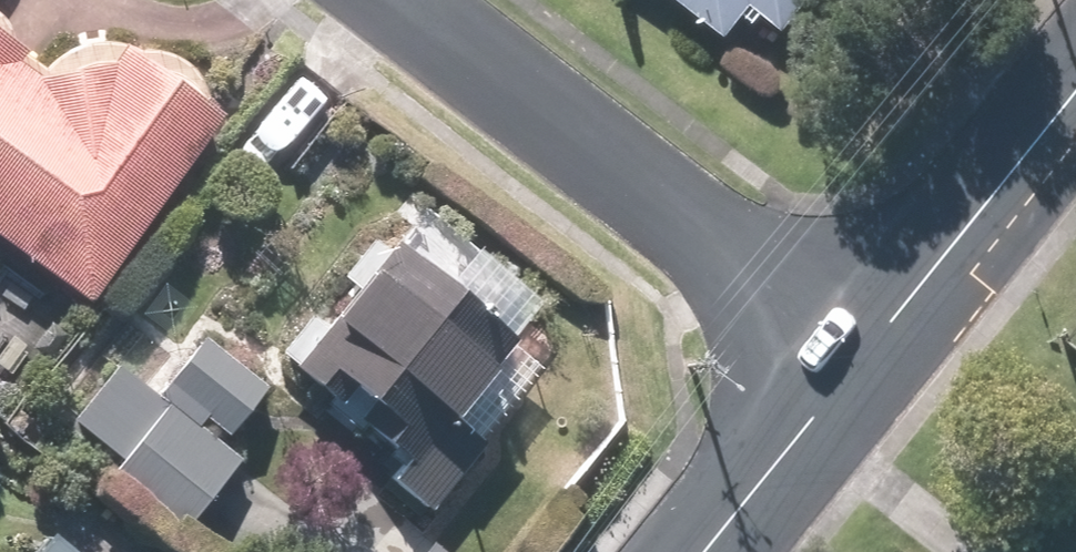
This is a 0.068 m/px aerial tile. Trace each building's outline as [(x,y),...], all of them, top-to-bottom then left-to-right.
[(731,42),(758,9),(789,33),(816,0),(679,0),(731,42)] [(92,295),(222,113),(124,44),(110,62),(35,74),(13,59),(22,47),(0,32),(0,230),(92,295)] [(395,238),(294,363),(409,456),(392,478),(429,509),(483,442),(451,416),(516,335),(395,238)] [(118,362),(73,418),(125,459),(116,470),(187,526),(241,459),(197,425),(204,416),(227,434),(265,386),(203,337),(158,393),(118,362)] [(53,532),(37,551),(77,551),(53,532)] [(431,543),(424,551),(443,551),(431,543)]
